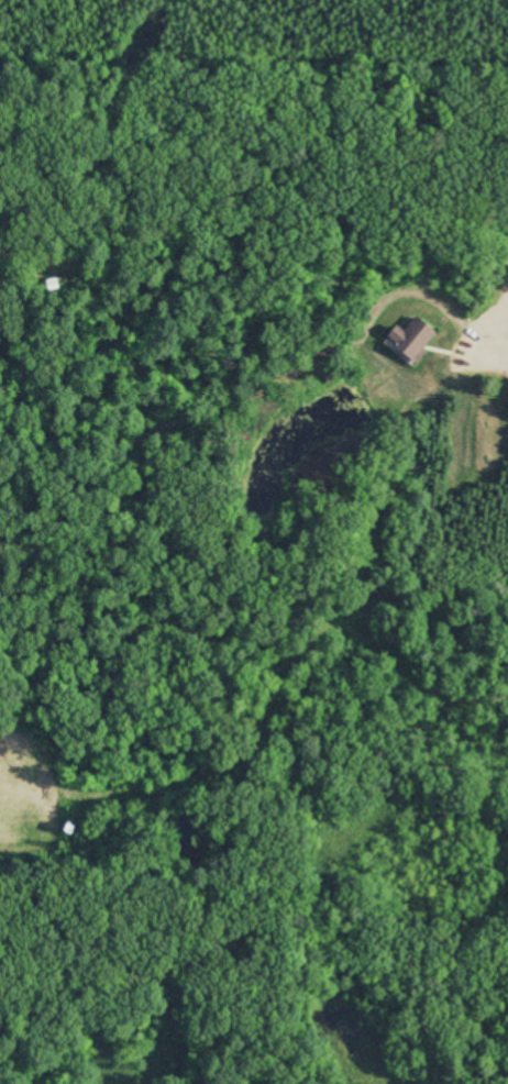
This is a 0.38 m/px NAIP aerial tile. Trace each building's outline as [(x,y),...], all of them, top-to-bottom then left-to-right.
[(57,289),(56,279),(47,280),(48,290),(57,289)] [(404,331),(396,325),(385,339),(414,363),(437,334),(415,317),(404,331)]
